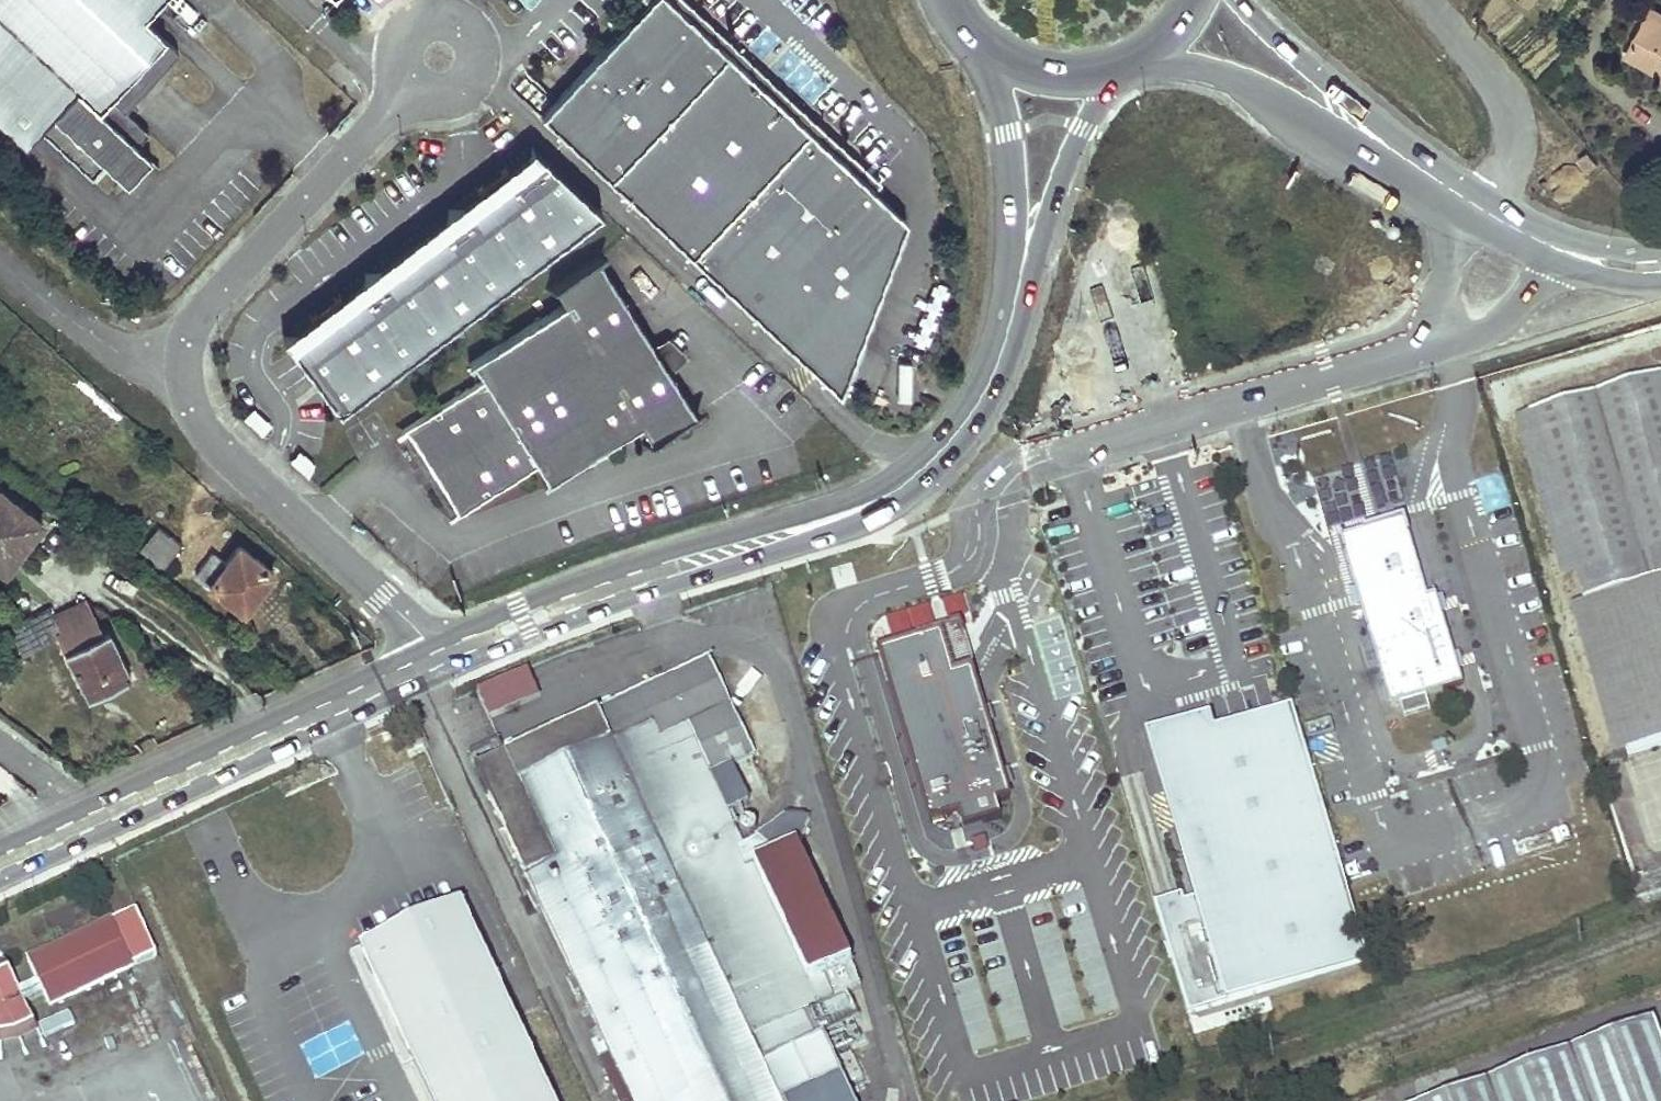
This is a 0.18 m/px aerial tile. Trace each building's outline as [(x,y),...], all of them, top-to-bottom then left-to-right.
[(145,138),(121,116),(175,58),(139,24),(162,0),(0,0),(0,121),(26,145),(41,130),(93,178),(100,170),(106,164),(114,172),(133,151),(145,138)] [(542,116),(841,395),(907,216),(671,0),(651,0),(648,2),(542,116)] [(1651,8),(1645,18),(1660,27),(1660,14),(1651,8)] [(1645,18),(1626,55),(1660,75),(1660,27),(1645,18)] [(527,73),(516,83),(537,107),(548,97),(527,73)] [(286,341),(342,411),(604,211),(538,150),(286,341)] [(1597,162),(1586,150),(1577,158),(1588,170),(1597,162)] [(106,164),(100,170),(122,190),(147,164),(133,151),(114,172),(106,164)] [(431,472),(458,515),(537,465),(545,478),(541,481),(543,484),(595,451),(639,424),(648,439),(640,444),(643,448),(697,414),(596,255),(543,288),(546,293),(554,288),(564,304),(468,364),(470,367),(474,364),(483,378),(403,428),(431,472)] [(1529,417),(1626,753),(1660,744),(1660,388),(1658,379),(1529,417)] [(150,454),(156,447),(140,432),(133,439),(150,454)] [(1484,510),(1510,505),(1503,471),(1477,477),(1484,510)] [(32,532),(39,523),(0,493),(0,566),(20,539),(24,542),(32,532)] [(1394,706),(1403,703),(1407,716),(1435,707),(1430,694),(1466,682),(1437,593),(1429,596),(1403,517),(1339,537),(1394,706)] [(162,568),(171,557),(180,545),(157,526),(138,550),(162,568)] [(272,571),(254,558),(235,545),(223,563),(210,553),(194,575),(238,607),(245,597),(250,601),(272,571)] [(245,597),(238,607),(243,611),(250,601),(245,597)] [(57,642),(80,692),(102,682),(106,691),(128,681),(106,634),(101,637),(84,602),(51,617),(47,610),(10,629),(24,658),(57,642)] [(950,665),(939,629),(883,647),(935,812),(962,803),(967,822),(999,812),(993,794),(1007,790),(969,666),(952,672),(950,665)] [(474,767),(629,1100),(784,1100),(839,1076),(805,1008),(814,1004),(813,1002),(826,996),(817,977),(818,976),(829,1000),(858,986),(847,963),(848,963),(793,845),(772,855),(749,865),(739,846),(735,835),(724,812),(717,797),(707,776),(727,767),(752,755),(708,660),(642,690),(655,719),(520,782),(506,752),(474,767)] [(489,717),(540,695),(527,666),(476,688),(489,717)] [(102,682),(80,692),(85,701),(106,691),(102,682)] [(642,690),(506,752),(520,782),(655,719),(642,690)] [(1211,726),(1182,735),(1193,774),(1202,803),(1171,813),(1195,897),(1201,916),(1158,929),(1184,1014),(1366,960),(1292,710),(1264,718),(1213,733),(1211,726)] [(1208,718),(1147,736),(1162,783),(1193,774),(1182,735),(1211,726),(1208,718)] [(1334,737),(1330,723),(1304,731),(1308,744),(1334,737)] [(737,788),(727,767),(707,776),(717,797),(737,788)] [(749,829),(739,806),(724,812),(735,835),(749,829)] [(772,855),(752,838),(746,843),(739,846),(749,865),(772,855)] [(1180,894),(1151,903),(1158,929),(1201,916),(1195,897),(1182,900),(1180,894)] [(460,905),(361,951),(431,1100),(551,1100),(460,905)] [(0,1031),(16,1028),(34,1021),(26,1003),(44,994),(49,1004),(157,954),(134,906),(27,957),(36,979),(19,987),(9,967),(0,971),(0,1031)] [(1651,1024),(1444,1100),(1660,1100),(1660,1050),(1651,1024)]
